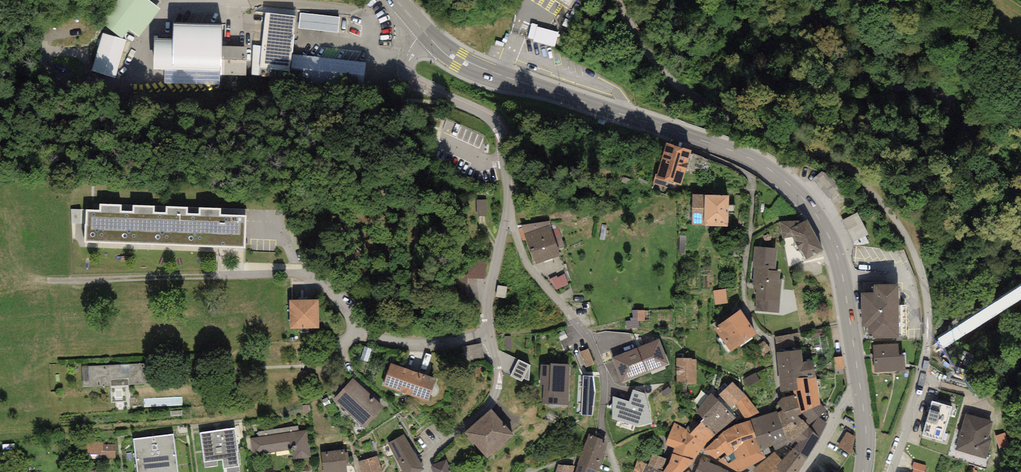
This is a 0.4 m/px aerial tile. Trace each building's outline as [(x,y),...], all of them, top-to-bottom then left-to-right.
[(148,0),(118,0),(101,21),(122,38),(129,30),(138,38),(161,10),(148,0)] [(290,80),(293,55),(297,16),(266,13),(263,45),(259,75),(259,76),(290,80)] [(340,17),(300,13),(299,28),(338,32),(340,17)] [(538,25),(532,23),(528,38),(534,39),(534,41),(555,46),(558,32),(538,27),(538,25)] [(222,25),(174,24),(174,38),(154,38),(153,70),(164,70),(164,84),(220,85),(220,75),(246,75),(247,47),(222,46),(222,25)] [(127,41),(102,33),(91,71),(116,78),(127,41)] [(259,75),(263,45),(252,46),(251,75),(259,75)] [(293,55),(290,80),(363,88),(366,63),(293,55)] [(681,185),(691,150),(666,142),(657,174),(656,174),(653,183),(665,187),(667,181),(681,185)] [(729,195),(692,194),(692,225),(704,226),(728,227),(729,195)] [(479,201),(479,217),(488,217),(488,201),(479,201)] [(85,240),(245,249),(246,216),(221,215),(221,208),(199,207),(199,214),(187,213),(188,206),(167,205),(167,212),(155,211),(155,206),(133,204),(133,211),(121,210),(122,205),(100,204),(99,210),(86,209),(85,240)] [(857,212),(842,220),(854,242),(869,234),(857,212)] [(823,250),(807,220),(799,224),(798,220),(780,221),(783,239),(793,237),(800,251),(801,250),(806,260),(823,250)] [(549,221),(521,225),(536,265),(560,255),(558,249),(552,231),(550,227),(552,227),(549,221)] [(558,228),(552,231),(558,249),(564,246),(558,228)] [(777,248),(754,247),(753,268),(755,268),(753,289),(756,290),(755,311),(779,312),(782,280),(779,280),(780,271),(775,270),(777,248)] [(469,280),(488,280),(487,262),(454,263),(455,294),(470,293),(469,280)] [(556,290),(568,284),(564,274),(558,278),(557,276),(549,279),(556,290)] [(897,284),(874,285),(874,292),(861,293),(862,327),(868,327),(869,336),(873,335),(873,338),(899,337),(897,284)] [(727,304),(726,289),(713,290),(715,305),(727,304)] [(318,299),(289,300),(290,329),(319,328),(318,299)] [(741,310),(714,328),(730,352),(757,334),(741,310)] [(800,333),(775,337),(776,353),(802,350),(800,333)] [(669,364),(659,339),(612,357),(622,383),(669,364)] [(485,360),(481,342),(462,347),(466,364),(485,360)] [(898,343),(887,344),(889,371),(906,370),(905,355),(899,355),(898,343)] [(889,371),(887,344),(873,345),(875,372),(889,371)] [(594,364),(588,349),(580,352),(586,367),(594,364)] [(803,362),(802,350),(776,353),(781,391),(793,390),(798,389),(797,379),(808,377),(808,379),(815,378),(813,361),(803,362)] [(691,358),(676,359),(677,382),(686,382),(686,384),(697,383),(696,359),(691,360),(691,358)] [(846,370),(845,359),(837,361),(839,371),(846,370)] [(530,365),(519,360),(510,376),(522,382),(524,378),(529,367),(530,365)] [(390,363),(383,387),(429,402),(437,379),(390,363)] [(543,385),(542,404),(568,405),(570,364),(550,363),(550,365),(541,365),(540,385),(543,385)] [(146,364),(82,367),(83,387),(110,386),(111,403),(130,402),(129,385),(146,384),(146,364)] [(757,371),(745,377),(748,384),(760,377),(757,371)] [(593,376),(583,375),(581,415),(593,416),(596,393),(593,376)] [(820,405),(815,378),(808,379),(808,377),(797,379),(798,389),(793,390),(794,396),(796,395),(799,407),(801,413),(820,405)] [(384,407),(353,378),(334,399),(365,428),(384,407)] [(732,381),(719,395),(734,412),(739,408),(735,404),(746,396),(732,381)] [(645,394),(633,390),(629,402),(612,396),(611,419),(637,426),(652,423),(645,394)] [(712,394),(695,411),(703,418),(700,421),(701,422),(716,436),(735,417),(712,394)] [(783,398),(777,402),(783,410),(784,412),(799,407),(796,395),(794,396),(783,398)] [(760,413),(746,396),(735,404),(739,408),(745,418),(760,413)] [(952,406),(932,401),(922,436),(942,441),(952,406)] [(827,411),(820,405),(801,413),(798,416),(808,426),(819,438),(828,424),(819,417),(827,411)] [(783,410),(778,413),(789,442),(798,437),(808,426),(798,416),(801,413),(799,407),(784,412),(783,410)] [(514,436),(491,409),(464,432),(468,437),(467,438),(473,445),(474,444),(487,459),(514,436)] [(777,411),(764,415),(773,445),(775,451),(787,445),(790,444),(789,442),(778,413),(777,411)] [(986,459),(992,439),(988,438),(993,422),(966,414),(955,451),(986,459)] [(764,415),(751,419),(756,436),(756,437),(755,437),(755,438),(761,452),(766,458),(772,453),(769,447),(773,445),(764,415)] [(756,437),(750,420),(736,425),(722,433),(708,446),(704,451),(716,460),(717,459),(724,453),(726,455),(727,457),(743,442),(755,438),(755,437),(756,437)] [(701,422),(690,434),(706,444),(716,436),(701,422)] [(686,430),(674,423),(666,445),(674,449),(672,454),(693,461),(706,444),(690,434),(687,432),(686,430)] [(257,431),(258,437),(299,431),(298,425),(257,431)] [(819,438),(808,426),(798,437),(789,442),(790,444),(787,445),(792,448),(793,449),(807,458),(819,438)] [(200,433),(204,467),(218,466),(217,460),(222,460),(223,469),(226,468),(227,471),(239,471),(237,452),(238,452),(235,428),(200,433)] [(258,437),(250,438),(253,455),(292,449),(294,460),(311,457),(307,430),(299,431),(258,437)] [(855,437),(846,432),(838,447),(851,455),(854,450),(853,449),(855,437)] [(1009,446),(1005,433),(995,436),(1000,449),(1009,446)] [(387,444),(403,471),(420,471),(424,470),(404,434),(387,444)] [(608,442),(588,434),(578,464),(598,471),(608,442)] [(133,439),(137,471),(178,471),(173,435),(133,439)] [(755,438),(743,442),(727,457),(726,455),(718,461),(737,471),(739,471),(741,471),(753,465),(766,458),(761,452),(755,438)] [(103,440),(87,440),(87,455),(100,455),(100,459),(116,459),(116,445),(103,445),(103,440)] [(792,448),(782,460),(776,467),(780,471),(798,471),(807,458),(793,449),(792,448)] [(344,449),(321,452),(324,471),(347,471),(346,463),(345,452),(344,449)] [(753,470),(755,471),(780,471),(776,467),(782,460),(774,452),(772,453),(766,459),(753,470)] [(672,454),(670,460),(668,464),(663,471),(682,471),(689,466),(693,461),(672,454)] [(647,466),(660,471),(663,471),(668,464),(670,460),(653,455),(648,464),(647,466)] [(702,455),(695,471),(728,471),(709,462),(711,459),(702,455)] [(378,456),(358,462),(361,471),(382,471),(378,456)] [(446,460),(431,465),(433,471),(451,471),(446,460)] [(634,471),(643,471),(647,466),(648,464),(637,460),(633,471),(634,471)] [(927,466),(913,462),(912,468),(914,468),(926,471),(927,466)] [(575,471),(598,471),(578,464),(575,471)]
